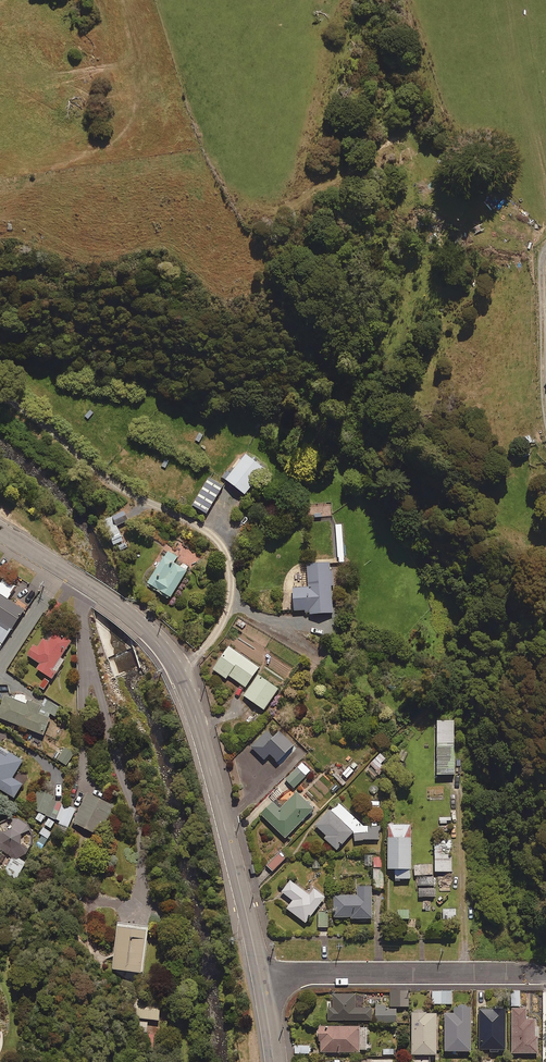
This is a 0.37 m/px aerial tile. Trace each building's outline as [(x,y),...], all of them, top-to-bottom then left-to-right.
[(511,208),(506,215),(518,223),(523,216),(511,208)] [(89,421),(96,413),(90,407),(83,416),(89,421)] [(533,445),(531,435),(520,437),(522,447),(533,445)] [(268,473),(255,462),(258,459),(254,456),(252,459),(249,457),(235,475),(229,470),(223,477),(248,497),(268,473)] [(224,489),(210,481),(194,507),(209,516),(224,489)] [(324,519),(324,510),(315,510),(315,519),(324,519)] [(125,512),(111,519),(110,515),(105,518),(106,521),(104,522),(116,547),(119,546),(122,551),(128,548),(118,527),(129,522),(125,512)] [(343,526),(337,526),(339,558),(331,558),(331,564),(346,563),(343,526)] [(176,557),(166,552),(145,586),(169,600),(186,571),(172,563),(176,557)] [(312,614),(312,616),(336,616),(334,565),(309,566),(310,589),(296,589),(296,613),(306,612),(306,614),(312,614)] [(4,582),(0,588),(0,621),(1,622),(0,624),(0,651),(26,613),(9,601),(16,590),(4,582)] [(247,623),(239,617),(235,624),(243,629),(247,623)] [(52,677),(55,672),(60,675),(69,661),(60,656),(71,639),(54,628),(46,640),(37,634),(25,652),(40,662),(36,667),(52,677)] [(258,666),(228,645),(212,668),(226,677),(228,674),(245,685),(258,666)] [(278,686),(258,673),(244,694),(264,708),(278,686)] [(44,688),(49,680),(42,675),(36,684),(44,688)] [(392,679),(387,686),(397,692),(401,686),(392,679)] [(4,694),(0,704),(0,716),(43,733),(50,714),(55,716),(59,705),(46,699),(44,704),(28,698),(26,702),(4,694)] [(454,720),(437,720),(437,747),(454,747),(454,720)] [(294,746),(280,732),(273,738),(268,732),(252,748),(264,761),(271,755),(278,762),(294,746)] [(14,796),(22,782),(12,776),(22,759),(0,745),(0,787),(14,796)] [(73,751),(64,746),(57,759),(66,764),(73,751)] [(404,763),(409,752),(402,749),(397,760),(404,763)] [(385,758),(380,753),(370,763),(380,773),(385,768),(380,763),(385,758)] [(342,772),(347,777),(354,770),(353,769),(358,765),(354,761),(342,772)] [(310,770),(302,762),(285,779),(294,787),(310,770)] [(369,765),(364,771),(372,778),(377,773),(369,765)] [(336,771),(332,775),(344,785),(347,781),(336,771)] [(443,786),(427,786),(427,796),(444,795),(443,786)] [(35,819),(42,821),(45,814),(55,817),(61,801),(51,797),(52,794),(38,789),(31,807),(39,810),(35,819)] [(113,804),(88,791),(73,820),(98,833),(113,804)] [(313,807),(296,791),(280,808),(272,801),(261,813),(285,836),(313,807)] [(354,839),(379,838),(378,820),(372,820),(372,825),(364,825),(337,800),(315,824),(327,835),(325,837),(337,848),(354,830),(354,839)] [(379,800),(370,800),(370,812),(379,812),(379,800)] [(62,803),(56,819),(59,820),(59,822),(68,825),(75,808),(62,803)] [(0,828),(0,850),(11,856),(2,871),(15,878),(25,861),(16,855),(17,855),(20,854),(23,852),(26,850),(28,847),(20,840),(19,830),(30,827),(30,826),(28,823),(26,821),(23,818),(20,817),(16,815),(13,815),(11,815),(11,824),(2,829),(0,828)] [(55,820),(48,816),(43,824),(50,828),(55,820)] [(451,818),(439,817),(439,825),(451,826),(451,818)] [(395,866),(395,880),(400,880),(400,877),(411,877),(411,823),(388,823),(388,866),(395,866)] [(54,833),(43,826),(39,834),(49,840),(54,833)] [(452,841),(435,841),(435,870),(451,871),(452,841)] [(287,856),(281,850),(266,864),(272,870),(287,856)] [(382,856),(374,856),(373,866),(382,867),(382,856)] [(320,869),(321,858),(312,857),(312,869),(320,869)] [(431,864),(414,864),(414,873),(432,873),(431,864)] [(383,888),(383,869),(375,869),(375,888),(383,888)] [(434,875),(418,876),(418,886),(435,885),(434,875)] [(309,893),(290,879),(282,891),(293,899),(286,907),(306,921),(325,895),(313,887),(309,893)] [(411,883),(393,884),(393,893),(411,893),(411,883)] [(371,884),(357,884),(357,894),(334,894),(335,916),(351,915),(351,917),(372,917),(371,884)] [(434,887),(419,888),(419,896),(434,895),(434,887)] [(437,899),(419,899),(419,909),(437,908),(437,899)] [(411,901),(395,901),(395,909),(411,909),(411,901)] [(328,910),(317,911),(318,926),(328,926),(328,910)] [(146,927),(117,923),(112,966),(141,970),(146,927)] [(408,989),(391,989),(390,1005),(407,1005),(408,989)] [(452,990),(432,990),(432,1003),(452,1003),(452,990)] [(511,990),(511,1005),(520,1005),(520,990),(511,990)] [(363,993),(333,993),(333,1006),(328,1006),(328,1018),(372,1018),(372,1006),(364,1006),(363,993)] [(160,1002),(134,999),(133,1016),(158,1018),(160,1002)] [(386,1004),(376,1004),(376,1021),(396,1021),(396,1008),(386,1008),(386,1004)] [(470,1006),(454,1006),(454,1011),(444,1011),(445,1049),(471,1049),(470,1006)] [(526,1019),(526,1007),(512,1007),(511,1052),(538,1052),(538,1027),(534,1027),(534,1019),(526,1019)] [(479,1048),(489,1048),(490,1050),(499,1050),(499,1047),(506,1047),(505,1008),(478,1008),(479,1048)] [(423,1056),(423,1053),(436,1053),(437,1011),(412,1010),(411,1052),(418,1052),(418,1056),(423,1056)] [(147,1021),(137,1020),(136,1031),(146,1032),(147,1021)] [(359,1025),(319,1025),(319,1051),(360,1051),(359,1025)] [(153,1049),(154,1033),(145,1033),(144,1049),(153,1049)] [(295,1045),(295,1055),(310,1055),(310,1045),(295,1045)] [(394,1048),(382,1048),(382,1061),(394,1061),(394,1048)]
